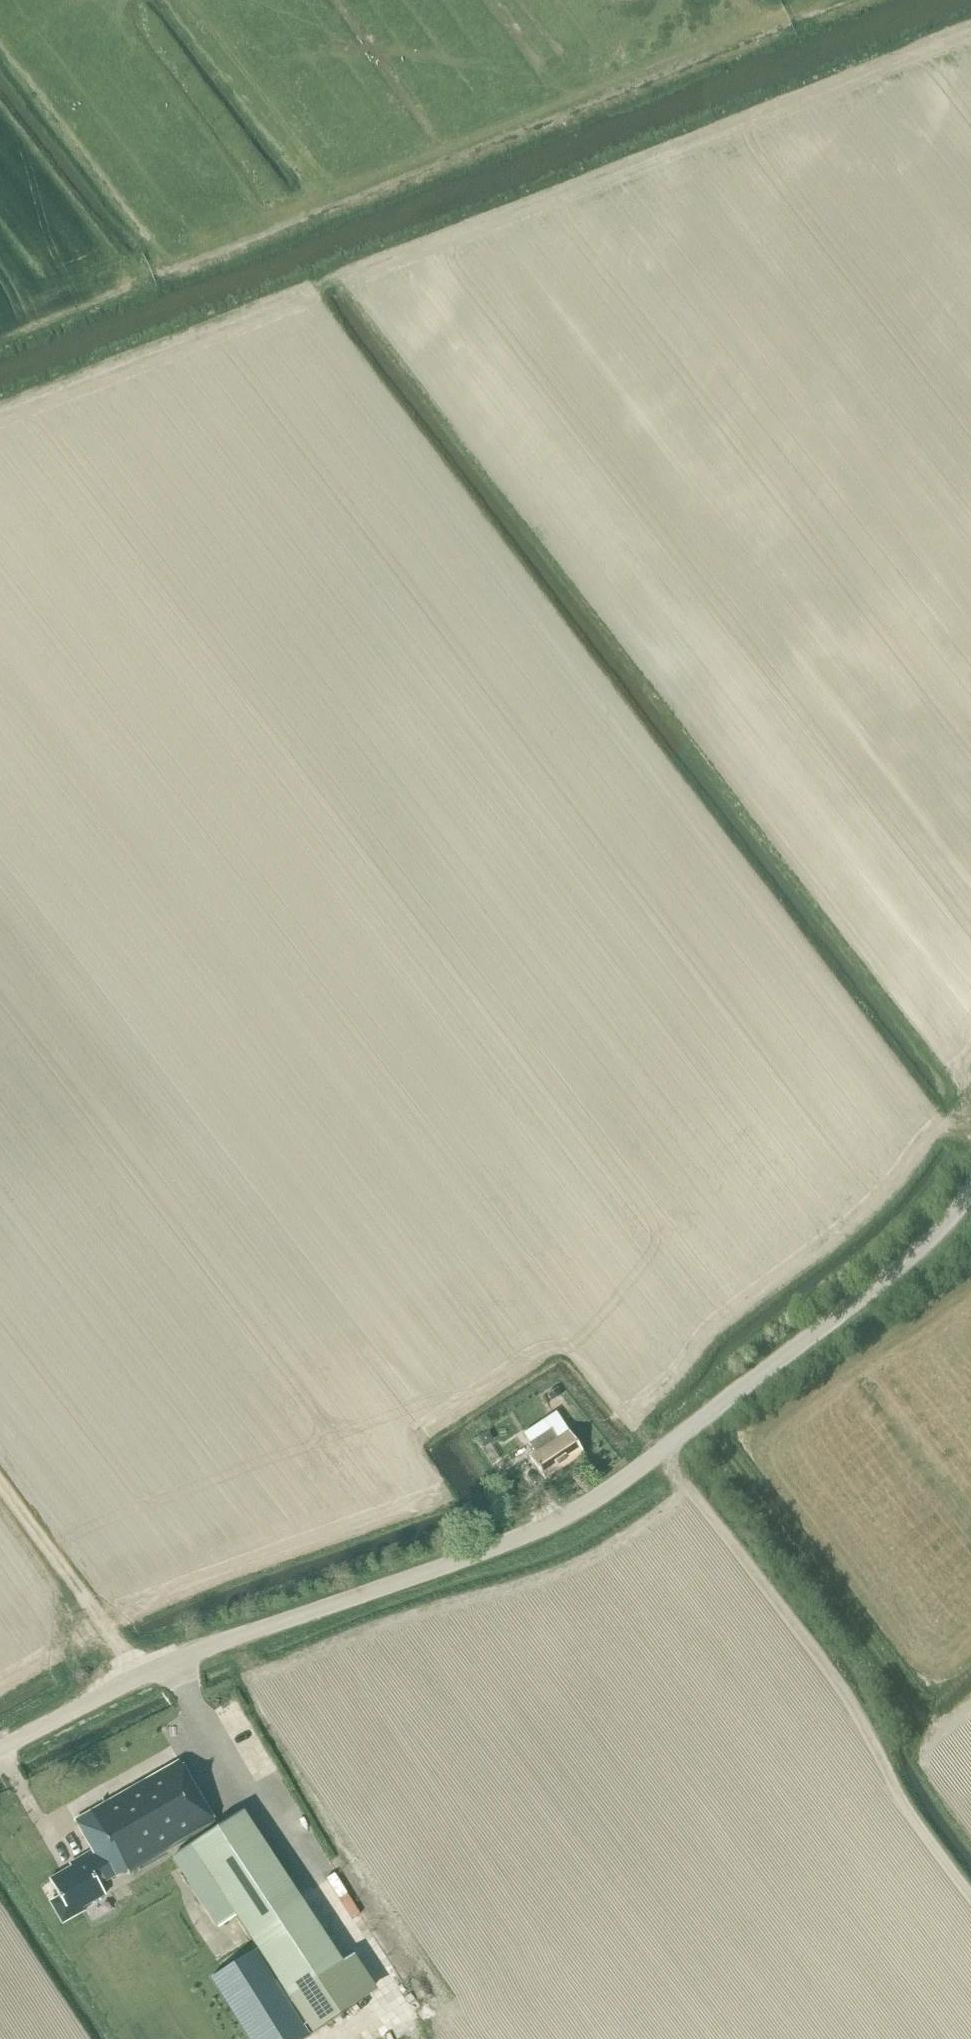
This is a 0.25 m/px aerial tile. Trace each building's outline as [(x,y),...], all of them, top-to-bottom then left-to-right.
[(568,1431),(558,1438),(551,1428),(529,1443),(535,1453),(529,1457),(544,1480),(583,1454),(568,1431)] [(216,1824),(180,1761),(75,1821),(92,1850),(71,1863),(72,1865),(51,1878),(63,1897),(54,1903),(66,1923),(88,1910),(86,1907),(107,1895),(101,1885),(127,1870),(129,1873),(216,1824)] [(243,1811),(189,1847),(172,1858),(217,1928),(235,1917),(311,2031),(376,1989),(260,1812),(248,1819),(243,1811)] [(249,2038),(306,2038),(310,2037),(254,1951),(210,1980),(249,2038)]
